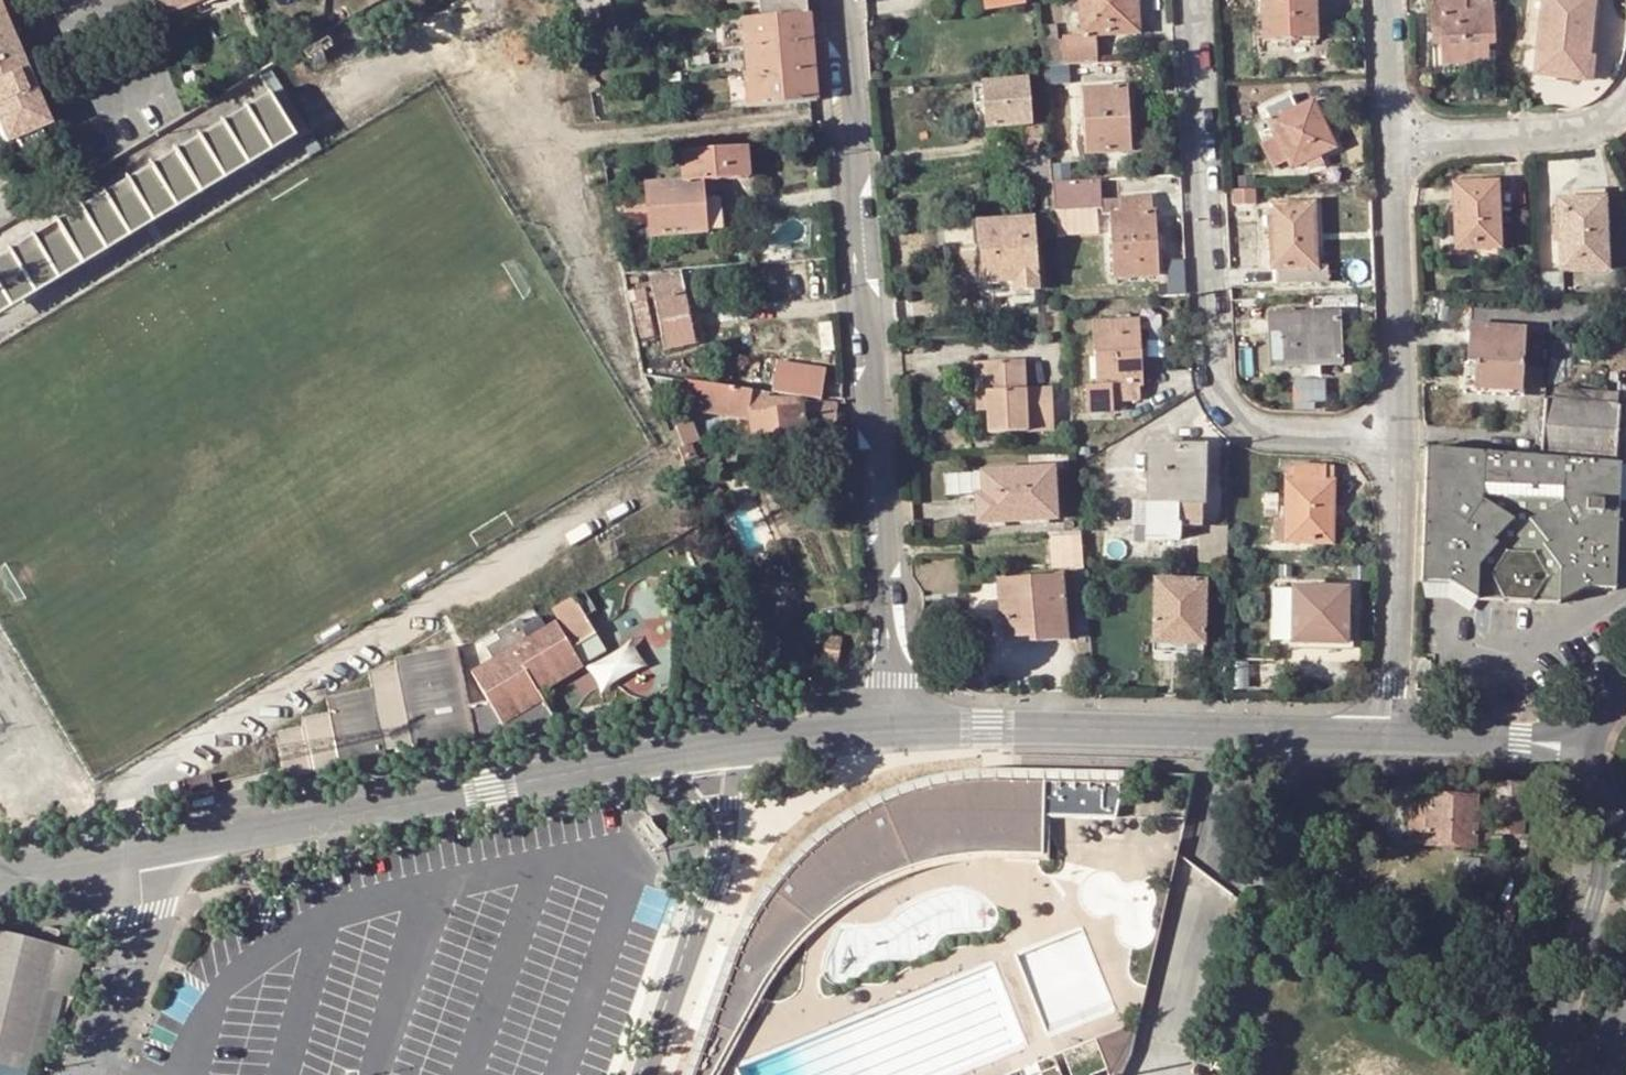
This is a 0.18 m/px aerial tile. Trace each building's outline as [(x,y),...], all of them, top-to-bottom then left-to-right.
[(803,12),(802,0),(762,0),(763,15),(803,12)] [(1133,30),(1130,0),(1080,0),(1082,32),(1062,33),(1064,46),(1065,61),(1067,61),(1099,59),(1097,33),(1133,30)] [(1133,30),(1141,30),(1139,0),(1130,0),(1133,30)] [(1308,34),(1307,26),(1316,26),(1315,0),(1262,0),(1264,35),(1308,34)] [(1432,30),(1443,30),(1443,40),(1444,59),(1488,58),(1488,39),(1493,38),(1492,8),(1492,0),(1431,0),(1432,30)] [(1594,0),(1542,0),(1535,76),(1585,81),(1594,0)] [(744,69),(745,83),(748,83),(750,104),(811,99),(817,99),(809,11),(803,12),(763,15),(739,17),(739,22),(744,22),(748,68),(744,69)] [(0,13),(0,37),(9,34),(0,13)] [(1040,17),(1042,48),(1064,46),(1062,33),(1061,16),(1040,17)] [(1432,40),(1443,40),(1443,30),(1432,30),(1432,40)] [(9,34),(0,37),(0,54),(9,77),(24,72),(9,34)] [(711,61),(733,59),(732,47),(710,49),(711,61)] [(327,60),(320,48),(308,55),(315,67),(327,60)] [(46,125),(24,72),(9,77),(0,54),(0,143),(46,125)] [(1099,59),(1067,61),(1069,78),(1100,76),(1099,59)] [(1044,67),(1045,80),(1069,78),(1067,61),(1065,61),(1043,62),(1044,67)] [(1031,120),(1028,77),(982,80),(985,124),(1031,120)] [(1130,148),(1127,86),(1085,88),(1087,150),(1130,148)] [(271,92),(0,254),(0,314),(297,135),(271,92)] [(1298,106),(1293,94),(1264,106),(1277,135),(1263,142),(1273,166),(1288,159),(1291,167),(1336,145),(1314,99),(1298,106)] [(1033,181),(1034,203),(1055,202),(1053,180),(1051,160),(1050,144),(1042,144),(1040,126),(1025,127),(1026,146),(1023,146),(1025,181),(1033,181)] [(747,144),(680,149),(682,177),(647,180),(648,194),(619,196),(621,223),(650,220),(651,235),(707,230),(707,228),(719,228),(716,196),(705,196),(704,178),(750,174),(747,144)] [(1053,180),(1066,179),(1064,159),(1051,160),(1053,180)] [(1055,208),(1103,206),(1101,177),(1066,179),(1053,180),(1055,202),(1055,208)] [(1502,246),(1499,182),(1453,184),(1457,248),(1502,246)] [(1256,187),(1234,188),(1235,201),(1256,201),(1256,187)] [(1150,208),(1150,193),(1119,194),(1120,210),(1110,211),(1113,274),(1157,271),(1154,208),(1150,208)] [(1609,269),(1606,196),(1560,197),(1564,271),(1609,269)] [(1317,262),(1314,202),(1270,204),(1273,265),(1276,265),(1277,280),(1328,278),(1327,262),(1317,262)] [(1039,285),(1033,215),(978,220),(983,280),(1012,278),(1012,286),(1039,285)] [(694,339),(682,269),(653,274),(665,344),(694,339)] [(1541,272),(1542,296),(1565,297),(1564,271),(1541,272)] [(638,337),(654,334),(647,296),(636,298),(631,299),(638,337)] [(1472,298),(1471,322),(1525,324),(1525,329),(1552,331),(1553,316),(1553,302),(1472,298)] [(1623,306),(1606,305),(1605,319),(1622,319),(1623,306)] [(1313,317),(1313,310),(1269,311),(1271,363),(1341,361),(1340,316),(1313,317)] [(1142,383),(1138,316),(1094,318),(1098,382),(1088,383),(1089,407),(1114,406),(1113,397),(1140,395),(1139,383),(1142,383)] [(1525,329),(1525,324),(1471,322),(1468,370),(1478,371),(1478,384),(1522,386),(1525,329)] [(1053,395),(1025,396),(1025,386),(1023,357),(987,359),(989,406),(990,429),(1053,426),(1053,395)] [(774,388),(822,395),(826,366),(778,359),(774,388)] [(987,359),(974,360),(976,406),(989,406),(987,359)] [(1468,383),(1478,384),(1478,371),(1468,370),(1468,383)] [(706,385),(692,384),(689,403),(702,404),(706,385)] [(1025,386),(1025,396),(1053,395),(1053,384),(1025,386)] [(751,391),(706,385),(702,404),(701,415),(753,421),(756,440),(806,433),(804,418),(835,422),(837,400),(801,396),(799,393),(778,393),(751,397),(751,391)] [(1543,449),(1616,454),(1619,404),(1546,398),(1543,449)] [(676,424),(677,428),(684,442),(699,435),(692,418),(676,424)] [(672,430),(679,445),(684,442),(677,428),(672,430)] [(1586,587),(1586,584),(1590,582),(1619,583),(1622,499),(1622,493),(1623,459),(1518,450),(1425,442),(1420,576),(1458,577),(1479,594),(1480,560),(1501,540),(1495,535),(1513,516),(1482,497),(1483,481),(1566,484),(1565,499),(1533,516),(1551,539),(1546,543),(1564,567),(1563,587),(1582,587),(1586,587)] [(1202,522),(1202,445),(1150,444),(1149,521),(1202,522)] [(1295,463),(1295,465),(1286,465),(1283,515),(1274,515),(1274,538),(1331,540),(1333,465),(1295,463)] [(1054,517),(1053,467),(980,471),(981,492),(973,492),(975,521),(1054,517)] [(1537,548),(1552,578),(1544,586),(1536,586),(1536,596),(1562,597),(1563,587),(1564,567),(1546,543),(1551,539),(1533,516),(1565,499),(1566,484),(1483,481),(1482,497),(1513,516),(1495,535),(1501,540),(1480,560),(1479,594),(1508,595),(1498,573),(1494,568),(1511,547),(1537,548)] [(1228,522),(1202,522),(1201,559),(1227,560),(1228,522)] [(1084,564),(1083,556),(1082,533),(1049,535),(1052,566),(1070,565),(1084,564)] [(721,540),(728,555),(739,550),(733,535),(721,540)] [(619,551),(613,538),(600,545),(607,558),(619,551)] [(1536,596),(1536,586),(1544,586),(1552,578),(1537,548),(1511,547),(1494,568),(1498,573),(1508,595),(1536,596)] [(1065,637),(1060,575),(998,580),(1001,614),(1005,614),(1006,635),(1028,634),(1028,639),(1065,637)] [(1085,576),(1073,576),(1077,629),(1089,628),(1085,576)] [(1203,640),(1205,578),(1156,577),(1154,639),(1203,640)] [(1276,592),(1276,577),(1249,577),(1248,591),(1276,592)] [(1346,642),(1347,585),(1294,583),(1292,641),(1346,642)] [(583,588),(573,594),(584,613),(595,607),(583,588)] [(491,657),(473,667),(505,720),(545,697),(541,690),(583,665),(571,645),(595,631),(584,613),(573,594),(549,608),(555,618),(544,625),(537,614),(525,621),(522,616),(497,631),(500,636),(485,646),(491,657)] [(633,642),(589,666),(600,686),(644,662),(633,642)] [(1418,658),(1418,675),(1430,675),(1431,658),(1418,658)] [(277,756),(280,772),(384,751),(379,730),(411,724),(416,745),(473,733),(460,669),(330,696),(333,713),(307,718),(307,721),(273,728),(277,756)] [(277,756),(271,745),(259,751),(265,762),(277,756)] [(699,1032),(684,1074),(714,1074),(769,979),(782,965),(795,952),(809,939),(824,927),(839,916),(855,906),(872,896),(888,888),(915,875),(930,869),(945,864),(961,860),(978,857),(994,855),(1010,853),(1027,853),(1044,853),(1045,817),(1117,816),(1124,785),(1134,785),(1135,772),(1001,766),(981,767),(961,770),(921,777),(885,786),(858,800),(833,816),(801,843),(784,861),(768,878),(742,916),(699,1032)] [(217,795),(214,778),(186,784),(188,800),(217,795)] [(1491,832),(1491,850),(1502,850),(1503,834),(1520,835),(1522,785),(1496,784),(1495,833),(1491,832)] [(1476,846),(1488,846),(1489,803),(1479,803),(1479,796),(1425,795),(1425,799),(1409,799),(1408,840),(1425,840),(1425,846),(1476,848),(1476,846)] [(1357,919),(1366,922),(1370,912),(1361,909),(1357,919)] [(31,1058),(40,1060),(45,1040),(51,1041),(62,996),(72,998),(82,959),(80,951),(0,931),(0,1074),(26,1074),(31,1058)]
